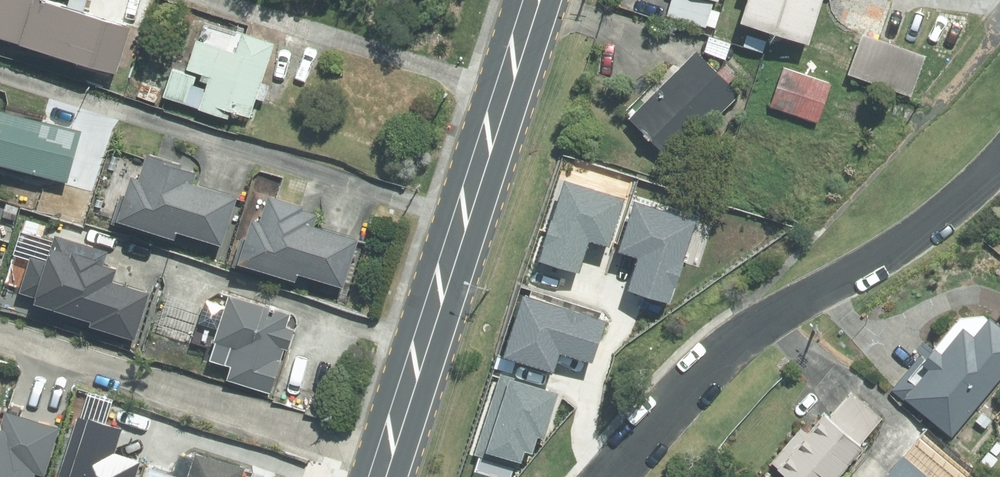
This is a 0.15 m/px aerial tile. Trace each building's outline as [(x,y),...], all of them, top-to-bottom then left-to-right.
[(123,70),(138,26),(62,0),(0,0),(0,28),(123,70)] [(674,8),(717,21),(723,0),(676,0),(674,8)] [(748,16),(815,37),(826,0),(753,0),(748,16)] [(930,51),(868,29),(853,70),(916,92),(930,51)] [(176,64),(165,93),(233,119),(237,111),(252,116),(259,98),(266,101),(273,82),(266,80),(280,42),(247,30),(240,47),(201,32),(188,68),(176,64)] [(702,43),(633,114),(678,158),(747,87),(702,43)] [(836,79),(789,62),(774,104),(821,120),(836,79)] [(0,101),(0,161),(69,182),(86,127),(0,101)] [(143,221),(181,235),(183,227),(227,243),(245,193),(197,176),(200,166),(154,149),(146,172),(137,169),(119,222),(140,230),(143,221)] [(565,185),(540,261),(578,273),(589,241),(606,246),(620,203),(565,185)] [(258,271),(260,265),(303,279),(306,270),(348,284),(365,235),(319,220),(323,210),(310,206),(312,200),(277,188),(268,215),(255,210),(237,264),(258,271)] [(623,284),(661,296),(686,221),(631,203),(617,246),(634,252),(623,284)] [(138,336),(155,288),(117,276),(121,263),(103,257),(106,248),(59,233),(51,259),(36,253),(22,293),(103,320),(101,324),(138,336)] [(200,342),(215,347),(212,356),(235,364),(231,378),(275,394),(298,327),(289,324),(294,312),(234,292),(226,315),(211,310),(200,342)] [(523,296),(504,355),(557,372),(562,355),(592,364),(605,323),(523,296)] [(954,433),(999,377),(999,317),(995,313),(980,331),(971,324),(950,349),(942,342),(930,357),(923,352),(895,386),(954,433)] [(500,376),(476,450),(520,464),(524,452),(529,453),(535,436),(545,439),(559,394),(500,376)] [(794,476),(837,476),(888,418),(856,391),(837,412),(833,408),(813,431),(806,425),(775,461),(794,476)] [(62,425),(10,409),(5,423),(0,424),(0,476),(47,476),(62,425)] [(62,476),(139,476),(143,464),(112,453),(119,434),(81,421),(62,476)] [(193,476),(248,476),(252,463),(203,447),(194,476),(193,476)] [(910,447),(882,476),(943,476),(910,447)] [(148,476),(193,476),(194,476),(152,463),(148,476)]
